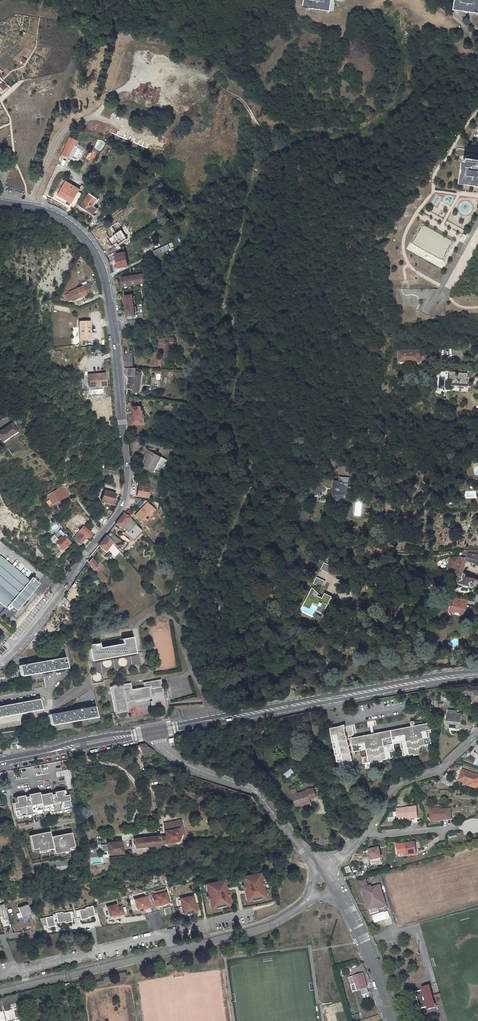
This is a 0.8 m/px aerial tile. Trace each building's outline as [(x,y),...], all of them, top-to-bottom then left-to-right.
[(308,8),(333,12),(335,0),(309,0),(308,8)] [(457,10),(477,13),(477,0),(458,0),(457,10)] [(4,90),(8,86),(4,81),(0,85),(0,86),(4,90)] [(62,155),(68,158),(76,141),(70,138),(62,155)] [(466,159),(463,183),(477,185),(477,160),(466,159)] [(66,182),(65,184),(78,192),(80,190),(66,182)] [(78,192),(65,184),(59,195),(77,205),(82,197),(77,195),(78,192)] [(82,206),(86,209),(94,214),(97,210),(92,206),(98,198),(90,193),(82,206)] [(123,229),(110,238),(114,245),(119,242),(120,244),(129,238),(123,229)] [(127,253),(118,255),(122,268),(130,266),(127,253)] [(145,274),(122,278),(123,286),(146,282),(145,274)] [(90,282),(70,291),(74,299),(94,290),(90,282)] [(133,295),(125,296),(129,316),(136,315),(133,295)] [(92,320),(80,321),(82,340),(93,339),(92,320)] [(174,337),(159,338),(159,347),(165,347),(165,357),(170,356),(169,342),(174,341),(174,337)] [(421,350),(399,349),(399,359),(420,361),(421,350)] [(456,372),(449,371),(448,380),(453,380),(452,389),(468,391),(469,378),(473,379),(474,372),(467,371),(467,374),(459,373),(459,376),(455,375),(456,372)] [(107,373),(91,374),(92,387),(108,386),(107,373)] [(130,375),(130,377),(126,377),(126,382),(128,382),(128,383),(129,383),(128,387),(133,388),(135,375),(130,375)] [(143,405),(132,406),(133,424),(144,424),(143,405)] [(0,431),(0,439),(2,441),(16,431),(11,423),(0,431)] [(162,459),(152,454),(144,467),(154,473),(162,459)] [(349,493),(351,488),(351,486),(349,486),(348,483),(348,477),(339,476),(338,481),(334,481),(334,485),(333,486),(330,484),(332,482),(324,474),(319,481),(325,486),(331,488),(331,489),(330,495),(336,501),(337,501),(346,502),(347,500),(345,500),(347,495),(349,495),(350,494),(349,493)] [(324,487),(326,488),(331,489),(331,488),(325,486),(319,481),(324,487)] [(139,483),(138,486),(136,496),(147,498),(149,488),(149,485),(139,483)] [(62,486),(46,495),(52,504),(68,496),(62,486)] [(114,494),(105,491),(102,501),(107,503),(106,504),(111,505),(114,494)] [(147,502),(135,514),(143,522),(149,515),(148,515),(153,509),(147,502)] [(123,513),(115,524),(121,528),(122,527),(126,530),(123,532),(133,541),(142,532),(141,531),(129,517),(123,513)] [(82,527),(73,539),(74,541),(78,545),(79,544),(80,545),(86,537),(88,538),(91,534),(91,533),(92,532),(90,531),(89,532),(82,527)] [(59,539),(55,542),(62,550),(70,543),(63,534),(64,534),(62,532),(56,536),(59,539)] [(117,541),(111,535),(108,538),(112,542),(114,545),(121,551),(130,541),(127,538),(125,540),(121,536),(117,541)] [(106,536),(98,545),(105,551),(112,542),(108,538),(106,536)] [(113,548),(109,553),(114,559),(120,552),(114,545),(112,547),(113,548)] [(469,553),(468,553),(461,554),(461,557),(451,558),(448,569),(457,571),(456,575),(457,575),(458,573),(464,574),(465,572),(464,572),(467,560),(469,553)] [(467,560),(477,563),(477,554),(469,553),(467,560)] [(0,556),(0,603),(6,608),(8,604),(17,611),(40,583),(32,577),(29,579),(0,555),(0,556)] [(97,565),(92,559),(88,563),(101,582),(105,579),(99,570),(103,566),(99,563),(97,565)] [(72,565),(65,561),(63,564),(69,569),(72,565)] [(465,572),(464,574),(458,573),(457,575),(456,575),(455,581),(458,582),(458,583),(474,586),(477,587),(477,585),(477,579),(466,576),(466,574),(465,572)] [(318,605),(316,609),(323,613),(331,599),(323,595),(321,597),(317,595),(318,593),(312,586),(304,603),(311,607),(313,603),(318,605)] [(465,615),(469,600),(456,597),(449,603),(452,607),(451,612),(456,613),(455,614),(460,615),(460,614),(465,615)] [(101,642),(88,644),(91,660),(134,652),(131,637),(119,639),(119,644),(102,647),(101,642)] [(139,666),(139,660),(136,660),(136,656),(123,656),(123,665),(139,666)] [(63,658),(19,665),(21,675),(65,668),(63,658)] [(125,702),(150,697),(155,696),(154,693),(162,691),(160,679),(147,681),(148,685),(131,689),(130,683),(115,685),(114,684),(112,684),(112,686),(110,686),(115,713),(115,714),(116,715),(118,716),(119,717),(120,717),(121,717),(123,716),(125,715),(126,715),(126,714),(126,713),(127,711),(125,702)] [(160,706),(165,706),(162,691),(154,693),(155,696),(150,697),(151,701),(149,701),(150,706),(155,705),(154,703),(159,702),(160,706)] [(39,699),(0,706),(0,716),(41,709),(39,699)] [(49,714),(51,724),(96,717),(94,707),(51,714),(49,714)] [(462,712),(448,711),(446,726),(460,728),(462,712)] [(422,753),(433,751),(429,733),(432,732),(431,730),(432,730),(431,723),(414,726),(414,725),(415,724),(415,723),(415,722),(415,721),(414,721),(413,721),(412,721),(411,722),(411,723),(411,724),(411,727),(351,738),(354,752),(360,751),(365,771),(375,769),(376,771),(380,770),(379,765),(378,765),(378,762),(393,759),(392,753),(395,752),(394,745),(401,744),(404,757),(414,755),(414,757),(422,755),(422,753)] [(342,726),(331,728),(339,769),(349,767),(350,768),(354,767),(353,762),(352,762),(345,728),(346,728),(345,724),(342,725),(342,726)] [(144,744),(139,745),(144,757),(149,754),(151,758),(157,755),(144,744)] [(287,778),(295,773),(292,769),(284,774),(287,778)] [(471,782),(469,785),(477,788),(477,787),(477,776),(463,770),(460,778),(468,782),(468,781),(471,782)] [(307,790),(292,795),(296,806),(301,804),(310,801),(309,798),(308,795),(311,794),(312,797),(316,796),(313,788),(307,790)] [(67,792),(67,795),(69,807),(77,806),(74,790),(70,791),(67,792)] [(24,795),(16,797),(17,802),(12,803),(16,820),(49,813),(50,815),(57,814),(57,815),(62,814),(61,812),(70,811),(69,807),(67,795),(63,796),(62,791),(54,792),(54,794),(51,795),(50,792),(39,794),(39,791),(27,794),(27,796),(25,796),(24,795)] [(443,819),(452,818),(450,808),(440,809),(440,808),(430,809),(431,818),(443,817),(443,819)] [(419,810),(398,812),(399,821),(406,820),(410,820),(410,823),(420,822),(419,810)] [(180,835),(178,823),(177,820),(164,823),(166,836),(158,837),(159,844),(177,840),(180,835)] [(36,834),(29,835),(32,849),(38,848),(38,851),(53,848),(54,853),(69,850),(68,847),(74,846),(71,833),(51,836),(50,831),(36,834)] [(158,837),(136,839),(137,846),(159,844),(158,837)] [(107,842),(108,854),(122,853),(121,841),(107,842)] [(409,855),(417,854),(415,842),(397,844),(398,850),(400,850),(400,854),(408,853),(409,855)] [(370,849),(372,859),(382,857),(380,847),(370,849)] [(261,872),(241,876),(246,902),(266,898),(261,872)] [(224,879),(205,883),(210,909),(229,905),(224,879)] [(366,881),(362,882),(362,883),(368,909),(370,909),(371,913),(378,911),(378,908),(386,906),(380,885),(372,887),(371,884),(367,885),(366,881)] [(167,892),(153,895),(156,906),(170,903),(167,892)] [(193,895),(180,898),(183,915),(197,912),(193,895)] [(148,896),(134,899),(136,909),(150,906),(148,896)] [(121,904),(107,906),(109,917),(123,914),(121,904)] [(37,918),(33,906),(29,908),(28,905),(19,908),(22,917),(32,914),(33,919),(37,918)] [(85,909),(75,911),(77,917),(80,916),(81,920),(88,918),(87,917),(94,915),(94,913),(97,912),(96,905),(85,907),(85,909)] [(52,915),(41,917),(42,925),(46,924),(47,927),(55,926),(53,920),(57,919),(58,922),(65,921),(65,922),(71,921),(70,918),(74,917),(73,910),(63,912),(63,911),(51,913),(52,915)] [(363,973),(352,976),(355,984),(351,985),(353,992),(367,987),(363,973)] [(430,985),(422,987),(423,991),(428,1008),(428,1009),(436,1007),(430,985)] [(428,1008),(423,991),(416,992),(421,1009),(428,1008)] [(330,1015),(345,1011),(342,1003),(328,1007),(330,1015)]
